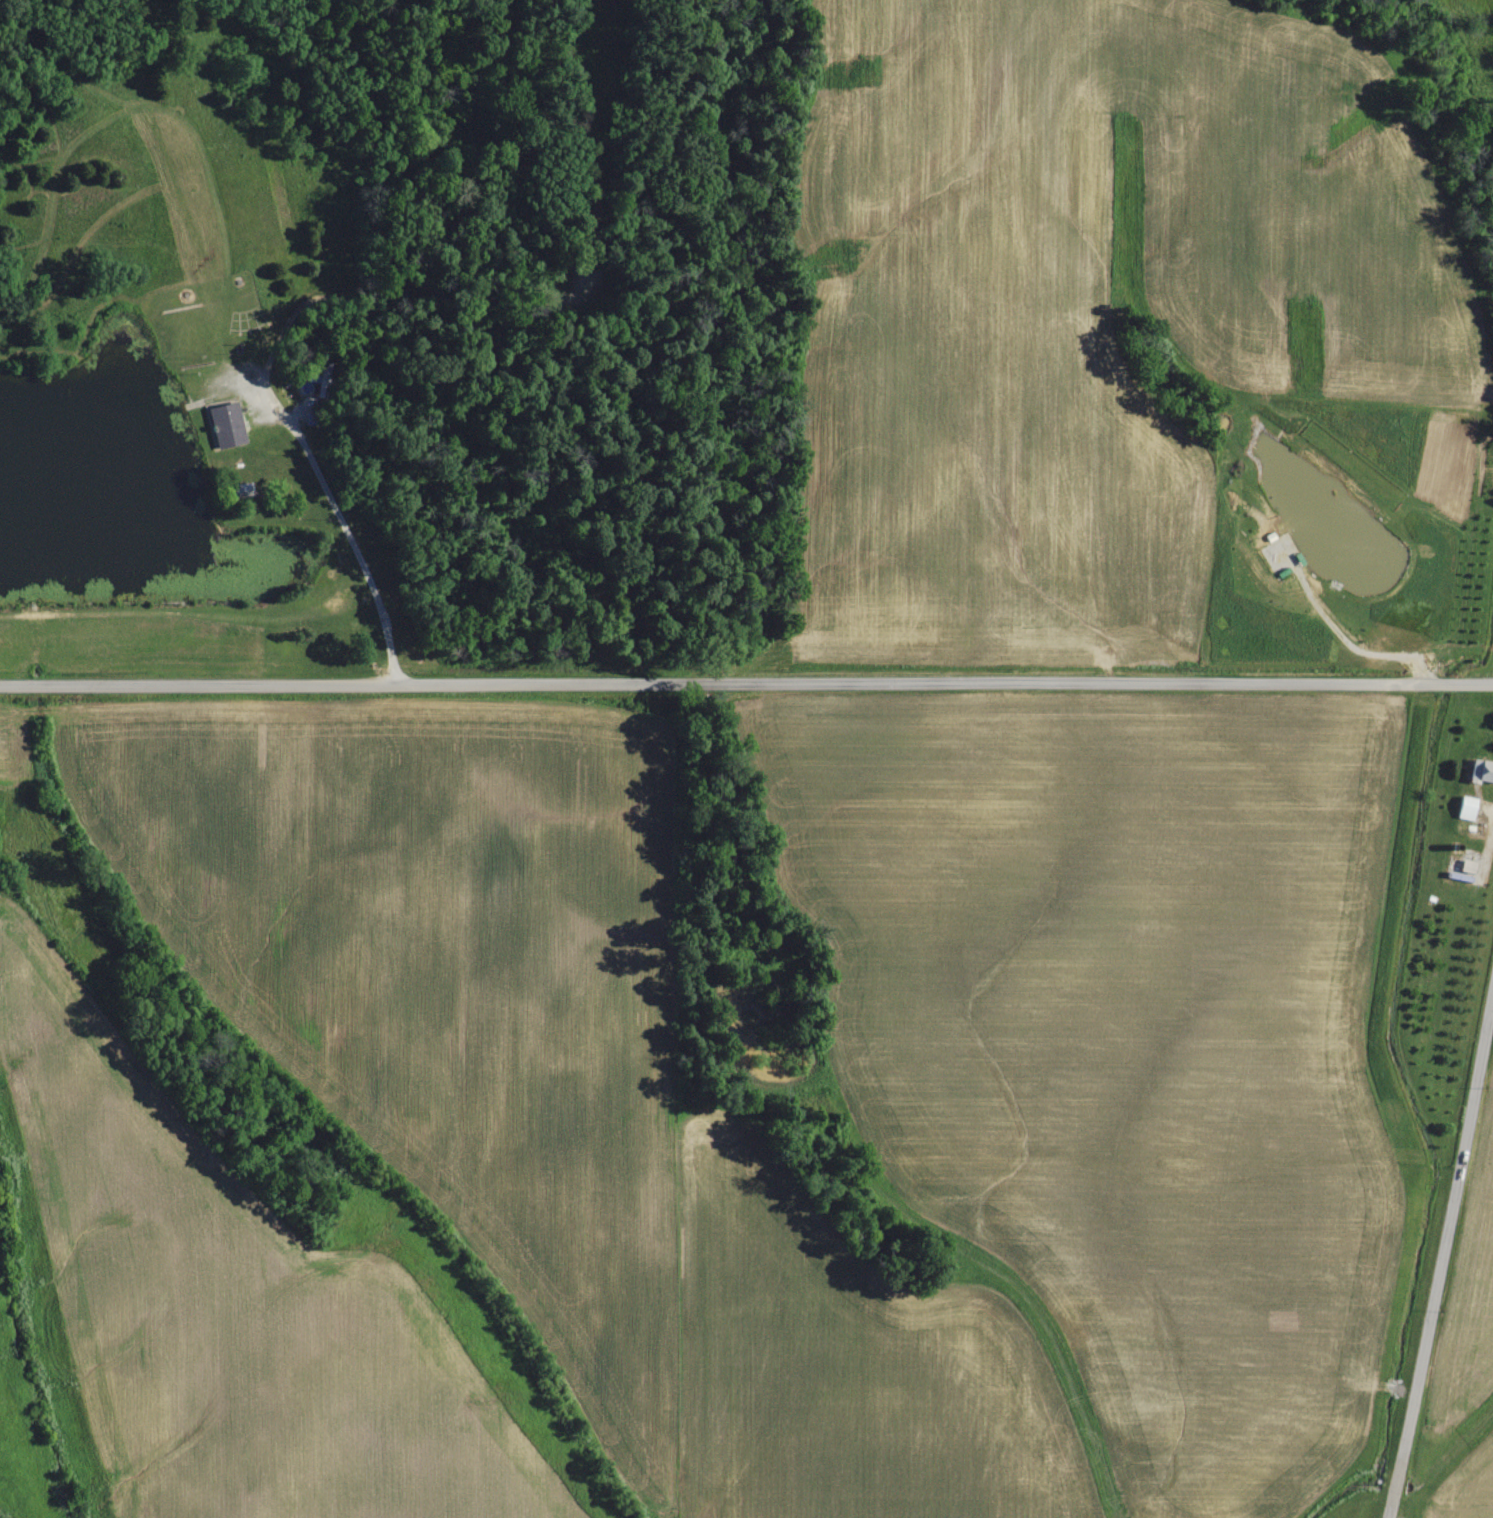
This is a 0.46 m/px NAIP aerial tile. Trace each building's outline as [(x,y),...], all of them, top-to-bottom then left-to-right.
[(205,410),(215,450),(244,443),(235,403),(205,410)] [(1492,785),(1492,764),(1471,759),(1467,780),(1492,785)] [(1476,799),(1458,797),(1455,819),(1473,822),(1476,799)]
